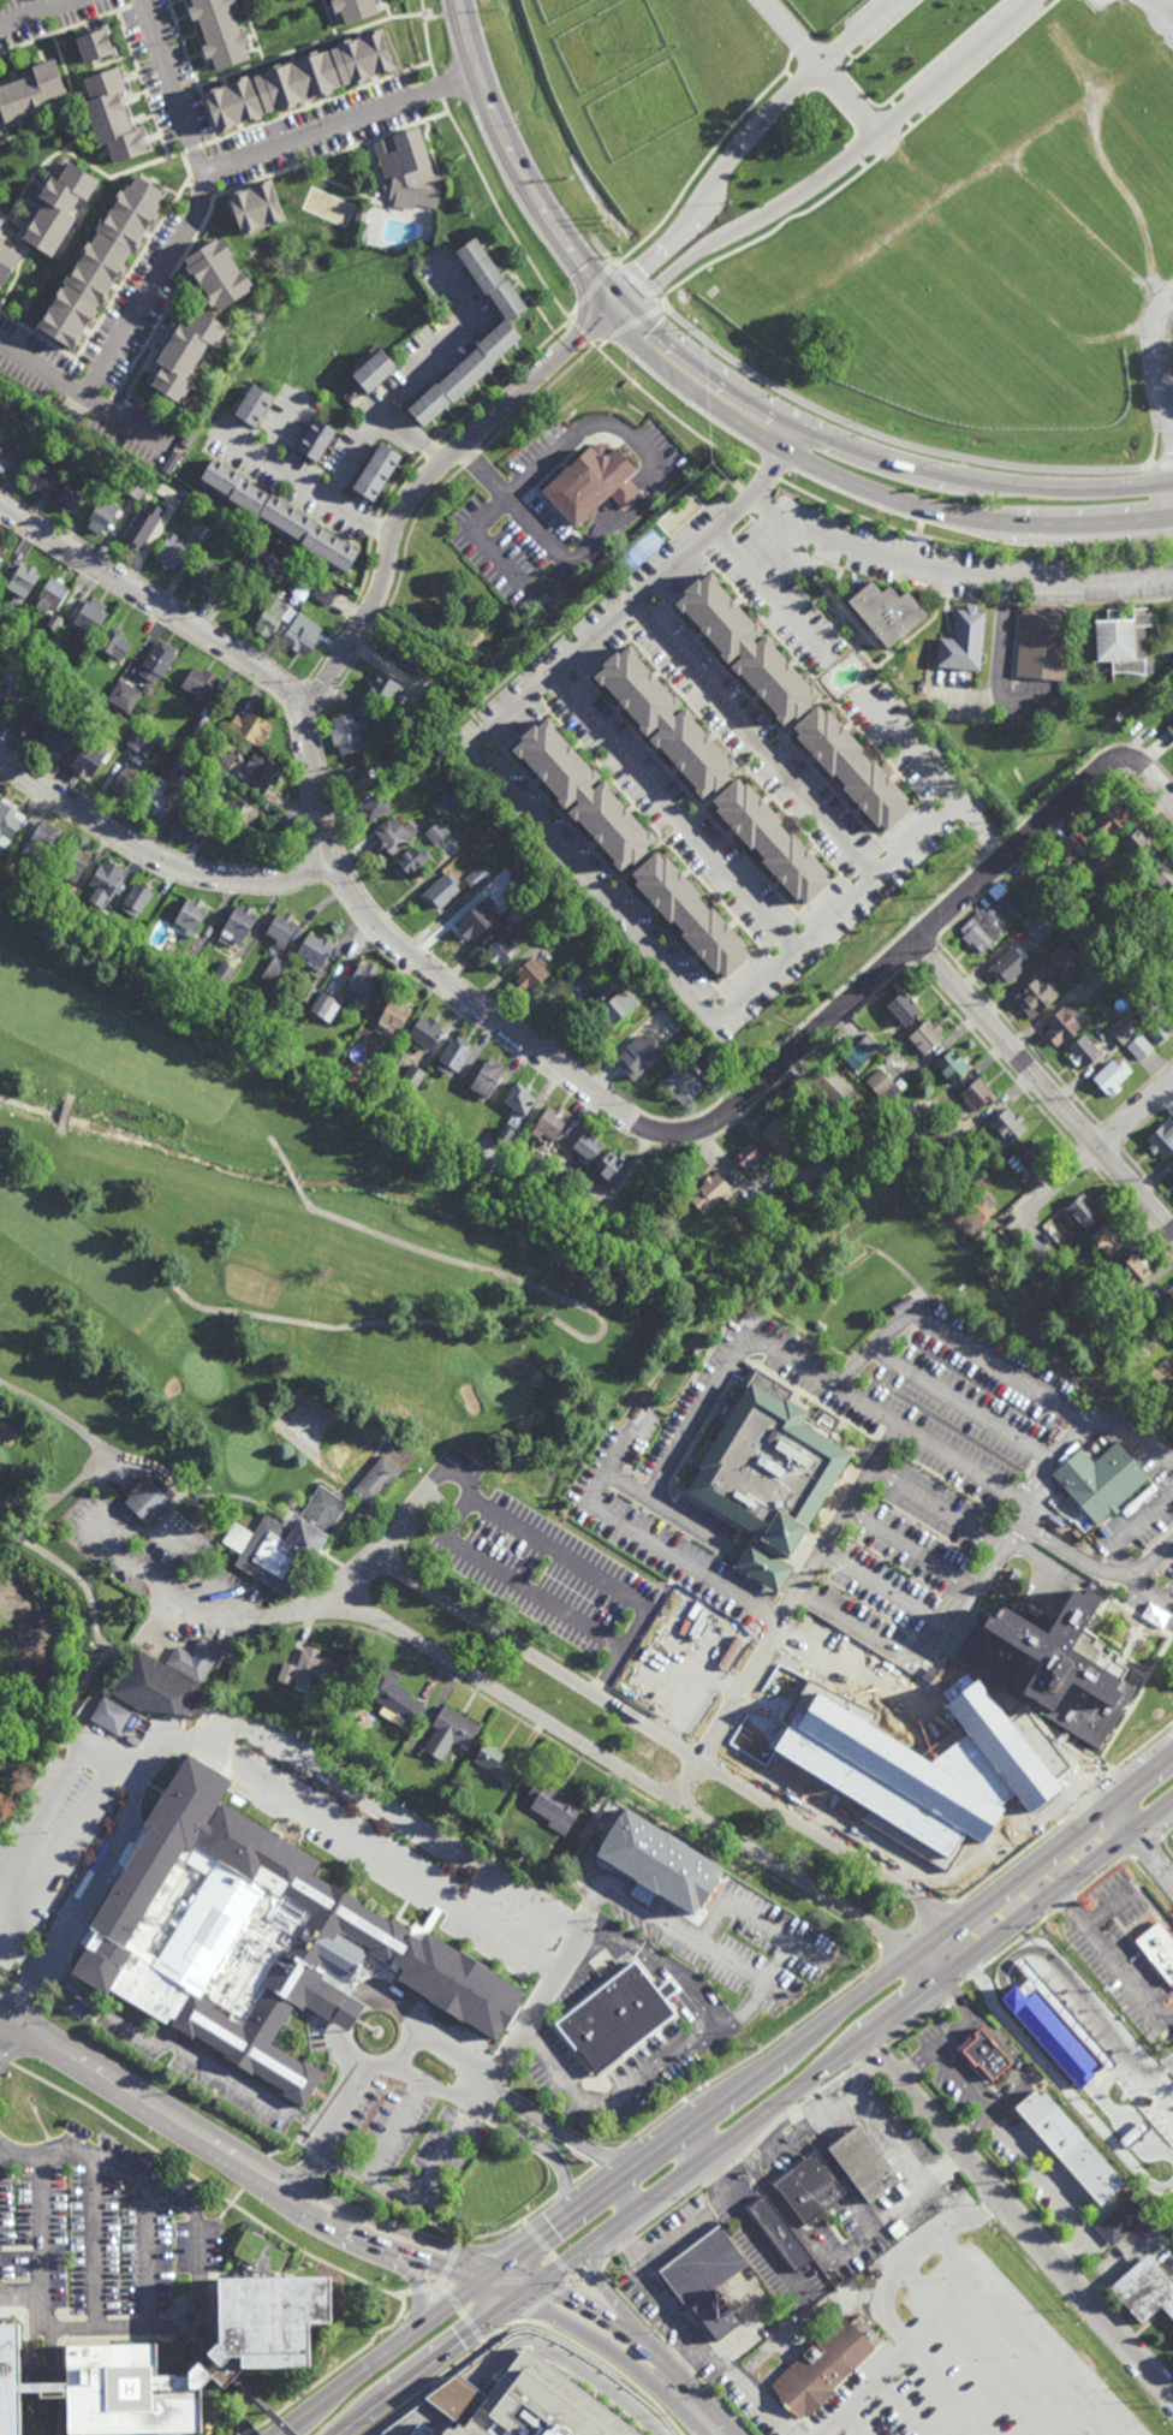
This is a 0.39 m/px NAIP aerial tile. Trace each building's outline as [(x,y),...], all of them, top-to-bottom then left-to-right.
[(200,8),(196,0),(239,0),(242,6),(236,8),(244,34),(250,31),(254,44),(249,46),(254,60),(221,72),(216,58),(210,60),(207,48),(212,47),(202,19),(197,22),(193,10),(200,8)] [(345,29),(335,0),(374,0),(379,13),(345,29)] [(78,35),(108,25),(119,57),(89,66),(78,35)] [(380,28),(202,93),(216,135),(394,71),(380,28)] [(2,124),(0,118),(0,84),(32,72),(32,67),(53,58),(69,95),(48,102),(49,107),(2,124)] [(88,79),(124,67),(127,75),(124,75),(130,88),(125,90),(138,127),(145,125),(154,149),(118,164),(109,141),(102,144),(88,101),(95,97),(88,79)] [(373,142),(415,125),(434,177),(445,176),(436,209),(413,204),(413,212),(393,207),(392,200),(385,190),(373,142)] [(73,160),(105,179),(91,200),(84,196),(75,213),(81,216),(55,256),(23,237),(30,231),(25,228),(31,221),(36,224),(49,198),(42,195),(47,189),(43,185),(49,179),(53,180),(56,174),(62,177),(73,160)] [(135,174),(160,190),(154,204),(157,208),(72,351),(34,328),(135,174)] [(230,192),(275,178),(291,219),(246,237),(230,192)] [(7,285),(0,280),(0,229),(11,236),(8,243),(25,255),(7,285)] [(191,255),(222,237),(258,290),(222,313),(191,255)] [(455,253),(486,296),(487,293),(505,283),(475,239),(455,253)] [(487,293),(507,322),(526,308),(506,279),(487,293)] [(203,308),(233,326),(221,346),(214,343),(192,379),(198,384),(186,404),(156,385),(167,366),(160,361),(185,322),(192,326),(203,308)] [(476,345),(504,320),(520,338),(493,363),(476,345)] [(436,387),(478,346),(493,363),(495,364),(453,405),(446,398),(436,387)] [(370,393),(395,368),(379,351),(352,376),(370,393)] [(423,427),(449,402),(446,398),(436,387),(435,385),(407,410),(423,427)] [(251,386),(272,397),(255,427),(234,416),(251,386)] [(324,428),(339,435),(322,464),(308,457),(324,428)] [(2,474),(6,469),(11,473),(23,452),(2,441),(0,445),(0,472),(2,474)] [(379,444),(400,457),(373,503),(351,489),(379,444)] [(606,457),(617,447),(638,470),(576,528),(554,504),(541,489),(588,447),(595,456),(606,457)] [(198,477),(226,494),(237,476),(238,474),(210,457),(198,477)] [(28,488),(35,493),(37,487),(43,492),(56,474),(35,459),(23,480),(30,485),(28,488)] [(237,476),(268,495),(255,517),(224,499),(226,494),(237,476)] [(629,480),(642,494),(624,511),(609,497),(629,480)] [(55,501),(61,505),(59,509),(65,512),(67,507),(76,512),(89,489),(76,481),(72,487),(66,485),(55,501)] [(270,492),(314,519),(311,523),(298,545),(255,517),(268,495),(270,492)] [(160,538),(175,509),(179,511),(185,500),(174,494),(169,503),(163,499),(147,530),(160,538)] [(88,521),(105,531),(120,507),(102,497),(88,521)] [(809,505),(783,497),(779,508),(806,516),(809,505)] [(124,539),(145,549),(164,509),(143,499),(124,539)] [(311,523),(359,552),(346,572),(298,545),(311,523)] [(155,559),(175,572),(190,544),(173,534),(171,539),(167,538),(155,559)] [(269,578),(284,558),(255,540),(245,556),(255,559),(249,569),(269,578)] [(193,590),(200,594),(203,587),(209,590),(219,575),(198,563),(187,581),(195,584),(193,590)] [(6,586),(26,600),(41,577),(35,574),(37,570),(29,564),(26,569),(20,566),(6,586)] [(672,607),(709,575),(818,695),(782,730),(672,607)] [(36,607),(46,614),(49,607),(55,611),(69,590),(61,587),(65,582),(60,577),(56,582),(53,578),(38,599),(41,600),(36,607)] [(876,589),(883,582),(894,594),(901,587),(922,612),(882,645),(845,600),(849,598),(857,590),(853,588),(859,582),(865,577),(876,589)] [(312,595),(329,606),(338,593),(321,581),(312,595)] [(20,607),(12,602),(16,594),(24,600),(20,607)] [(255,632),(267,639),(281,622),(288,625),(297,614),(270,598),(263,608),(266,611),(256,626),(258,629),(255,632)] [(75,624),(95,636),(108,614),(103,612),(107,607),(93,600),(90,605),(87,602),(75,624)] [(1064,679),(1014,675),(1020,601),(1071,606),(1064,679)] [(985,612),(977,611),(977,604),(966,603),(965,610),(956,610),(955,639),(939,638),(937,667),(982,669),(985,612)] [(1119,616),(1121,616),(1121,613),(1130,612),(1130,616),(1131,616),(1132,612),(1149,611),(1149,623),(1143,623),(1145,663),(1143,663),(1143,673),(1125,670),(1111,670),(1111,659),(1095,660),(1094,617),(1106,617),(1106,607),(1119,607),(1119,616)] [(53,629),(44,622),(52,611),(61,618),(53,629)] [(304,659),(324,630),(299,614),(282,643),(304,659)] [(10,630),(4,628),(8,619),(14,623),(10,630)] [(121,661),(130,647),(105,631),(95,646),(121,661)] [(411,677),(425,655),(394,636),(387,655),(398,664),(395,669),(411,677)] [(139,676),(153,683),(157,676),(162,678),(175,658),(172,657),(175,649),(161,642),(159,647),(154,646),(142,666),(144,667),(139,676)] [(591,678),(626,648),(736,767),(701,802),(591,678)] [(206,708),(215,695),(206,690),(214,676),(203,670),(202,673),(193,667),(181,687),(197,696),(193,702),(206,708)] [(388,708),(401,688),(379,673),(365,697),(388,708)] [(23,685),(17,682),(22,675),(26,678),(23,685)] [(34,695),(25,690),(34,676),(42,681),(34,695)] [(127,712),(105,697),(118,677),(139,691),(127,712)] [(147,694),(142,693),(139,689),(142,684),(144,683),(149,683),(151,687),(150,691),(147,694)] [(370,719),(355,709),(363,695),(379,705),(370,719)] [(196,735),(187,730),(208,697),(215,702),(196,735)] [(30,738),(44,714),(29,705),(14,730),(30,738)] [(791,734),(821,705),(915,807),(883,837),(791,734)] [(89,719),(83,714),(85,709),(91,714),(89,719)] [(144,724),(138,719),(145,709),(151,713),(144,724)] [(227,727),(260,749),(273,729),(248,712),(240,723),(236,719),(227,727)] [(368,732),(359,735),(364,753),(341,759),(337,743),(332,744),(329,732),(334,731),(333,720),(356,715),(356,723),(365,720),(368,732)] [(510,752),(619,874),(656,842),(544,719),(510,752)] [(144,755),(124,743),(137,721),(157,735),(144,755)] [(59,756),(62,749),(70,755),(78,741),(48,726),(38,743),(47,749),(43,754),(49,759),(54,752),(59,756)] [(190,743),(183,737),(186,731),(195,737),(190,743)] [(95,771),(108,750),(88,740),(73,764),(94,774),(95,771)] [(225,772),(207,760),(218,743),(236,755),(225,772)] [(192,777),(171,764),(180,748),(202,761),(192,777)] [(251,758),(267,766),(270,760),(282,767),(269,791),(240,774),(251,758)] [(130,800),(141,783),(133,778),(136,773),(124,766),(111,786),(118,791),(114,798),(123,802),(126,797),(130,800)] [(339,774),(353,768),(357,773),(365,770),(367,773),(373,768),(379,777),(371,782),(375,786),(355,797),(339,774)] [(214,789),(203,782),(208,774),(219,782),(214,789)] [(389,789),(386,782),(399,776),(403,782),(389,789)] [(159,821),(172,802),(160,797),(168,784),(157,777),(139,806),(159,821)] [(709,807),(739,778),(832,879),(804,910),(709,807)] [(196,800),(187,794),(193,784),(202,789),(196,800)] [(441,815),(433,806),(451,790),(459,800),(441,815)] [(379,796),(388,812),(369,826),(361,809),(379,796)] [(6,849),(26,816),(16,810),(18,807),(4,797),(0,803),(0,845),(6,849)] [(189,808),(181,803),(185,798),(192,803),(189,808)] [(233,798),(260,814),(252,832),(226,818),(232,808),(225,804),(228,800),(232,801),(233,798)] [(1111,836),(1133,815),(1120,800),(1113,807),(1109,803),(1092,819),(1111,836)] [(192,843),(204,826),(183,810),(169,830),(192,843)] [(392,816),(403,829),(409,822),(416,835),(392,857),(387,850),(389,847),(374,832),(392,816)] [(434,844),(424,832),(439,819),(449,831),(434,844)] [(42,821),(61,831),(41,865),(22,854),(42,821)] [(1077,854),(1062,839),(1073,829),(1088,843),(1077,854)] [(1123,845),(1143,866),(1157,850),(1139,830),(1123,845)] [(1068,861),(1056,850),(1064,844),(1074,855),(1068,861)] [(70,845),(89,857),(76,881),(56,869),(70,845)] [(407,878),(429,857),(422,849),(416,855),(412,849),(399,860),(405,867),(400,869),(407,878)] [(626,879),(659,850),(754,954),(722,982),(626,879)] [(1086,884),(1078,874),(1096,857),(1106,867),(1086,884)] [(106,861),(126,873),(109,901),(105,898),(101,907),(91,899),(97,891),(89,885),(106,861)] [(1171,868),(1172,866),(1172,887),(1163,896),(1147,877),(1166,861),(1171,868)] [(494,873),(489,877),(489,878),(476,891),(464,878),(478,865),(481,868),(486,865),(494,873)] [(446,877),(460,891),(436,913),(422,895),(446,877)] [(1012,920),(995,902),(996,899),(988,891),(999,880),(1024,908),(1012,920)] [(133,884),(151,893),(137,919),(120,907),(133,884)] [(65,908),(55,902),(64,887),(75,895),(65,908)] [(174,923),(186,930),(184,934),(191,939),(208,910),(202,908),(206,903),(196,899),(193,903),(187,899),(174,923)] [(528,909),(523,904),(529,899),(532,904),(528,909)] [(497,916),(483,902),(456,928),(469,942),(497,916)] [(996,921),(987,910),(994,902),(1005,913),(996,921)] [(514,922),(508,915),(519,904),(526,911),(514,922)] [(221,936),(240,946),(257,919),(251,916),(254,911),(245,905),(243,909),(236,905),(221,936)] [(109,914),(99,931),(89,925),(100,908),(109,914)] [(980,955),(1005,932),(981,910),(960,931),(980,955)] [(1037,943),(1022,926),(1041,910),(1055,927),(1037,943)] [(264,933),(278,940),(274,945),(282,950),(298,926),(291,922),(294,916),(286,913),(284,916),(278,914),(264,933)] [(1145,938),(1136,928),(1148,916),(1157,927),(1145,938)] [(559,933),(553,927),(560,920),(566,926),(559,933)] [(135,948),(125,942),(135,927),(144,933),(135,948)] [(547,948),(538,939),(550,928),(558,937),(547,948)] [(309,933),(322,942),(324,938),(335,944),(320,972),(297,955),(309,933)] [(506,934),(520,951),(501,968),(495,962),(492,967),(487,961),(493,956),(487,949),(506,934)] [(1062,973),(1047,955),(1065,940),(1079,957),(1062,973)] [(1007,985),(1029,966),(1012,948),(986,972),(998,984),(1002,979),(1007,985)] [(272,984),(261,976),(274,956),(285,962),(272,984)] [(1102,990),(1086,973),(1104,957),(1119,973),(1102,990)] [(532,958),(536,962),(540,958),(546,966),(542,969),(549,975),(532,991),(526,986),(522,990),(517,985),(523,981),(516,974),(532,958)] [(577,999),(606,970),(594,960),(567,988),(577,999)] [(226,986),(213,976),(222,961),(236,969),(226,986)] [(361,966),(367,969),(369,964),(377,969),(374,975),(379,978),(361,1008),(352,1003),(357,994),(346,988),(361,966)] [(183,979),(175,975),(179,969),(186,973),(183,979)] [(1030,1018),(1059,998),(1042,975),(1013,998),(1030,1018)] [(216,990),(208,984),(212,979),(220,985),(216,990)] [(308,1003),(298,997),(308,984),(316,990),(308,1003)] [(608,1026),(638,1006),(625,990),(596,1009),(608,1026)] [(331,1023),(341,1003),(321,992),(310,1011),(331,1023)] [(903,992),(922,1014),(899,1033),(889,1023),(898,1017),(886,1004),(903,992)] [(392,999),(398,1003),(400,997),(410,1002),(406,1008),(411,1010),(394,1043),(373,1032),(392,999)] [(1056,1047),(1080,1028),(1062,1006),(1044,1023),(1055,1037),(1050,1041),(1056,1047)] [(249,1021),(242,1016),(248,1008),(255,1012),(249,1021)] [(421,1016),(442,1031),(429,1051),(407,1037),(421,1016)] [(1123,1046),(1107,1031),(1123,1016),(1137,1031),(1123,1046)] [(1159,1046),(1157,1044),(1156,1045),(1143,1029),(1157,1016),(1171,1031),(1171,1032),(1172,1034),(1159,1046)] [(928,1021),(931,1027),(936,1022),(942,1029),(939,1033),(942,1039),(923,1056),(909,1038),(928,1021)] [(1138,1062),(1125,1046),(1139,1033),(1153,1049),(1138,1062)] [(629,1051),(653,1079),(678,1055),(667,1043),(659,1049),(647,1034),(629,1051)] [(845,1058),(869,1034),(881,1047),(856,1071),(845,1058)] [(1086,1069),(1101,1055),(1084,1035),(1067,1049),(1073,1055),(1070,1057),(1077,1067),(1080,1063),(1086,1069)] [(451,1040),(455,1043),(459,1038),(472,1046),(469,1051),(471,1052),(458,1073),(455,1071),(451,1079),(436,1069),(441,1062),(437,1059),(451,1040)] [(952,1049),(970,1069),(952,1083),(936,1065),(952,1049)] [(470,1088),(488,1100),(502,1074),(500,1073),(505,1065),(490,1057),(487,1064),(484,1063),(470,1088)] [(1111,1099),(1120,1089),(1117,1086),(1131,1070),(1123,1061),(1118,1065),(1112,1059),(1094,1077),(1111,1099)] [(410,1098),(395,1088),(412,1064),(425,1074),(410,1098)] [(663,1082),(684,1107),(704,1088),(681,1065),(663,1082)] [(828,1068),(857,1095),(850,1103),(845,1098),(835,1107),(812,1085),(828,1068)] [(885,1104),(879,1098),(881,1097),(867,1081),(881,1068),(900,1089),(885,1104)] [(428,1085),(422,1081),(427,1075),(433,1079),(428,1085)] [(980,1077),(996,1098),(986,1109),(982,1105),(976,1111),(960,1094),(980,1077)] [(502,1101),(513,1107),(510,1113),(523,1121),(535,1099),(529,1095),(530,1092),(514,1082),(502,1101)] [(919,1123),(906,1135),(891,1117),(904,1105),(919,1123)] [(530,1134),(538,1140),(541,1134),(553,1142),(567,1121),(561,1117),(565,1111),(556,1106),(554,1112),(547,1109),(530,1134)] [(1007,1109),(1014,1116),(1018,1113),(1023,1119),(1019,1123),(1026,1130),(1008,1147),(988,1126),(1007,1109)] [(780,1117),(800,1139),(782,1157),(760,1133),(780,1117)] [(1172,1150),(1172,1121),(1169,1117),(1147,1141),(1153,1148),(1149,1151),(1155,1157),(1159,1153),(1163,1159),(1172,1150)] [(502,1150),(493,1144),(505,1126),(514,1132),(502,1150)] [(931,1163),(918,1148),(937,1130),(951,1146),(931,1163)] [(585,1133),(591,1139),(595,1135),(600,1140),(597,1144),(603,1148),(590,1164),(573,1148),(585,1133)] [(918,1147),(913,1141),(919,1136),(924,1142),(918,1147)] [(844,1172),(827,1154),(846,1138),(863,1156),(844,1172)] [(745,1171),(763,1156),(750,1142),(732,1159),(742,1172),(745,1171)] [(1030,1144),(1046,1163),(1031,1176),(1014,1157),(1030,1144)] [(612,1154),(626,1166),(612,1187),(594,1170),(608,1153),(612,1154)] [(951,1183),(936,1168),(952,1153),(966,1168),(951,1183)] [(547,1169),(541,1164),(546,1158),(552,1162),(547,1169)] [(537,1180),(532,1176),(537,1169),(542,1172),(537,1180)] [(703,1214),(731,1189),(716,1174),(710,1180),(708,1177),(703,1183),(705,1186),(690,1198),(703,1214)] [(788,1208),(778,1198),(792,1184),(803,1195),(788,1208)] [(976,1218),(959,1199),(973,1187),(989,1206),(976,1218)] [(1083,1195),(1101,1218),(1085,1231),(1066,1210),(1083,1195)] [(755,1225),(744,1212),(755,1204),(766,1217),(755,1225)] [(1038,1259),(1026,1246),(1050,1223),(1062,1236),(1038,1259)] [(1104,1227),(1112,1235),(1114,1233),(1125,1246),(1108,1260),(1090,1240),(1104,1227)] [(1133,1257),(1141,1264),(1144,1260),(1150,1266),(1145,1271),(1151,1276),(1135,1291),(1117,1271),(1133,1257)] [(1161,1287),(1172,1300),(1172,1305),(1154,1323),(1139,1306),(1161,1287)] [(1114,1365),(1109,1359),(1115,1354),(1120,1360),(1114,1365)] [(1168,1356),(1172,1362),(1172,1367),(1160,1380),(1153,1372),(1168,1356)] [(743,1371),(814,1413),(808,1424),(858,1455),(780,1586),(751,1569),(770,1536),(693,1489),(702,1474),(686,1465),(743,1371)] [(370,1505),(351,1489),(382,1451),(401,1468),(370,1505)] [(1055,1477),(1062,1490),(1049,1504),(1085,1543),(1147,1483),(1117,1451),(1096,1472),(1078,1454),(1055,1477)] [(150,1524),(127,1502),(149,1478),(173,1501),(150,1524)] [(347,1502),(333,1524),(329,1522),(323,1532),(327,1534),(317,1550),(288,1598),(260,1580),(232,1563),(239,1552),(220,1540),(232,1520),(251,1532),(263,1513),(290,1528),(317,1483),(347,1502)] [(733,1566),(778,1593),(793,1568),(748,1541),(733,1566)] [(949,1661),(984,1670),(1000,1688),(1020,1700),(1034,1709),(1101,1750),(1135,1692),(1118,1682),(1124,1673),(1108,1664),(1112,1658),(1109,1658),(1102,1671),(1070,1652),(1098,1603),(1072,1587),(1049,1626),(999,1597),(983,1623),(973,1619),(949,1661)] [(192,1653),(176,1645),(166,1666),(204,1684),(222,1648),(200,1637),(192,1653)] [(279,1680),(292,1685),(293,1680),(312,1685),(314,1679),(334,1682),(340,1661),(318,1656),(321,1651),(304,1647),(297,1668),(284,1663),(279,1680)] [(196,1721),(187,1716),(183,1716),(181,1721),(160,1718),(160,1714),(138,1711),(112,1695),(130,1665),(125,1663),(133,1649),(202,1691),(193,1705),(202,1710),(196,1721)] [(656,1655),(674,1664),(667,1673),(690,1685),(675,1710),(666,1704),(673,1693),(642,1675),(656,1655)] [(377,1664),(399,1676),(395,1682),(413,1693),(410,1699),(423,1706),(411,1723),(362,1693),(377,1664)] [(811,1686),(773,1750),(953,1858),(966,1837),(983,1847),(1002,1807),(1016,1801),(1031,1816),(1066,1792),(976,1673),(941,1697),(967,1735),(931,1760),(811,1686)] [(119,1738),(91,1720),(106,1697),(133,1715),(119,1738)] [(445,1705),(481,1728),(468,1751),(453,1742),(442,1764),(422,1751),(437,1729),(430,1726),(445,1705)] [(486,1746),(505,1756),(501,1763),(517,1772),(507,1787),(472,1764),(486,1746)] [(228,1784),(218,1803),(269,1834),(278,1819),(287,1824),(287,1823),(294,1827),(294,1829),(303,1834),(294,1848),(318,1863),(310,1877),(328,1888),(329,1885),(357,1902),(356,1906),(386,1924),(387,1922),(407,1934),(406,1936),(418,1943),(422,1936),(454,1956),(455,1954),(490,1976),(489,1977),(522,1997),(514,2009),(518,2011),(504,2036),(500,2033),(493,2044),(459,2024),(459,2026),(424,2006),(425,2003),(393,1983),(399,1973),(388,1967),(387,1968),(365,1955),(368,1953),(338,1935),(314,1973),(321,1977),(317,1982),(355,2005),(362,2009),(350,2030),(341,2025),(303,2001),(300,2005),(292,2000),(268,2039),(299,2059),(302,2055),(323,2068),(302,2104),(280,2091),(282,2087),(250,2067),(249,2069),(220,2053),(222,2049),(190,2030),(189,2032),(165,2019),(163,2020),(132,2001),(130,2006),(114,1996),(111,2003),(75,1982),(90,1954),(82,1949),(129,1871),(118,1865),(139,1831),(136,1829),(180,1756),(228,1784)] [(537,1782),(583,1809),(564,1839),(546,1828),(552,1821),(531,1810),(537,1801),(530,1798),(537,1782)] [(624,1811),(722,1871),(716,1881),(722,1884),(702,1914),(696,1911),(691,1920),(654,1896),(649,1908),(627,1897),(633,1884),(595,1859),(624,1811)] [(499,1842),(490,1837),(494,1831),(502,1836),(499,1842)] [(1172,1937),(1172,1939),(1172,1984),(1167,1989),(1131,1942),(1157,1922),(1169,1938),(1172,1937)] [(1076,1979),(1080,1976),(1132,2035),(1126,2039),(1137,2053),(1127,2061),(1126,2059),(1121,2062),(1119,2059),(1106,2071),(1078,2038),(1072,2044),(1060,2031),(1059,2032),(1048,2020),(1054,2017),(1026,1984),(1029,1982),(1029,1979),(1055,1956),(1076,1979)] [(655,1994),(669,1983),(677,1992),(663,2003),(674,2018),(595,2079),(554,2026),(633,1965),(655,1994)] [(1078,2091),(1095,2076),(1090,2069),(1098,2063),(1105,2072),(1113,2066),(1035,1971),(1002,1998),(1078,2091)] [(980,2030),(1011,2067),(992,2083),(973,2061),(970,2065),(957,2049),(980,2030)] [(1101,2207),(1016,2107),(1035,2091),(1040,2097),(1044,2092),(1125,2185),(1101,2207)] [(869,2201),(827,2144),(861,2120),(901,2176),(869,2201)] [(830,2203),(833,2207),(826,2211),(823,2209),(804,2222),(778,2185),(775,2186),(772,2181),(814,2150),(845,2192),(830,2203)] [(1138,2205),(1129,2195),(1135,2190),(1144,2199),(1138,2205)] [(796,2270),(748,2205),(764,2193),(812,2257),(796,2270)] [(1112,2249),(1094,2228),(1130,2198),(1147,2217),(1112,2249)] [(739,2323),(716,2341),(691,2306),(689,2308),(659,2269),(719,2223),(749,2263),(714,2290),(739,2323)] [(1145,2252),(1172,2283),(1172,2320),(1159,2304),(1139,2322),(1107,2286),(1145,2252)] [(64,2342),(64,2386),(65,2434),(201,2433),(201,2389),(212,2380),(222,2388),(230,2381),(232,2378),(236,2375),(242,2369),(310,2368),(309,2324),(332,2323),(331,2276),(231,2279),(216,2279),(218,2317),(218,2344),(207,2354),(187,2371),(183,2376),(154,2376),(155,2342),(108,2342),(64,2342)] [(164,2314),(180,2329),(199,2309),(183,2293),(164,2314)] [(876,2348),(854,2325),(854,2326),(843,2315),(769,2388),(802,2421),(876,2348)] [(20,2386),(20,2327),(0,2327),(0,2434),(22,2434),(20,2386)] [(525,2345),(641,2434),(440,2434),(446,2428),(449,2427),(453,2429),(458,2423),(443,2411),(424,2397),(457,2372),(472,2386),(487,2397),(525,2345)] [(430,2433),(433,2434),(409,2434),(419,2422),(427,2427),(431,2431),(430,2433)]
